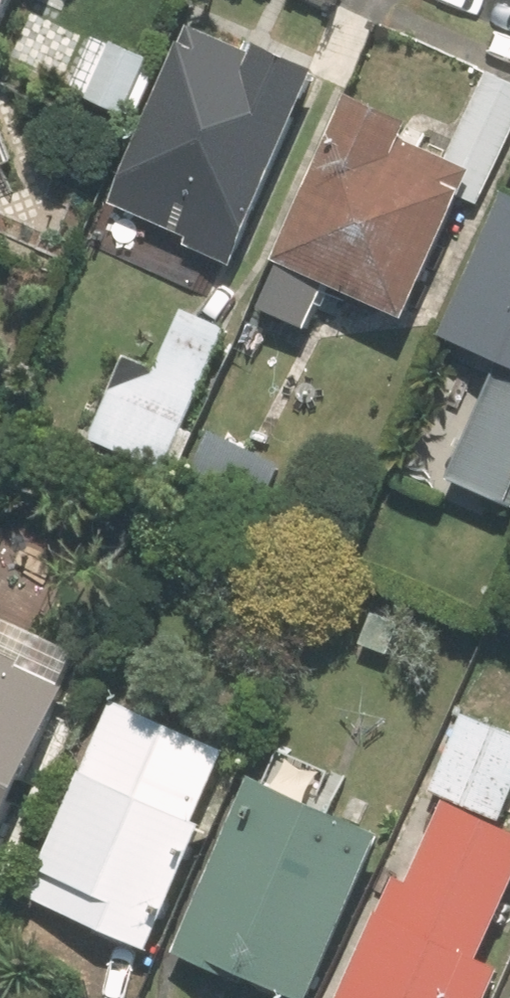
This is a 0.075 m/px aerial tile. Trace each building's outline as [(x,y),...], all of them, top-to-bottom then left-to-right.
[(10,0),(0,0),(0,23),(10,0)] [(179,251),(226,272),(309,86),(183,29),(103,209),(182,244),(179,251)] [(146,64),(91,39),(64,98),(119,123),(146,64)] [(404,132),(341,105),(251,319),(307,343),(325,300),(402,332),(467,178),(397,149),(404,132)] [(501,200),(432,346),(495,375),(443,485),(508,515),(509,511),(509,204),(501,200)] [(179,314),(150,375),(107,393),(84,443),(160,478),(226,336),(179,314)] [(282,470),(206,435),(184,485),(259,519),(282,470)] [(60,693),(76,658),(0,624),(0,828),(60,693)] [(192,829),(226,754),(111,702),(18,906),(140,962),(199,832),(192,829)] [(425,801),(497,829),(509,797),(509,731),(460,711),(425,801)] [(248,785),(166,952),(259,997),(306,997),(379,849),(322,821),(341,782),(267,746),(248,785)] [(340,997),(487,997),(496,976),(476,967),(509,890),(509,841),(440,810),(405,891),(389,884),(340,997)]
